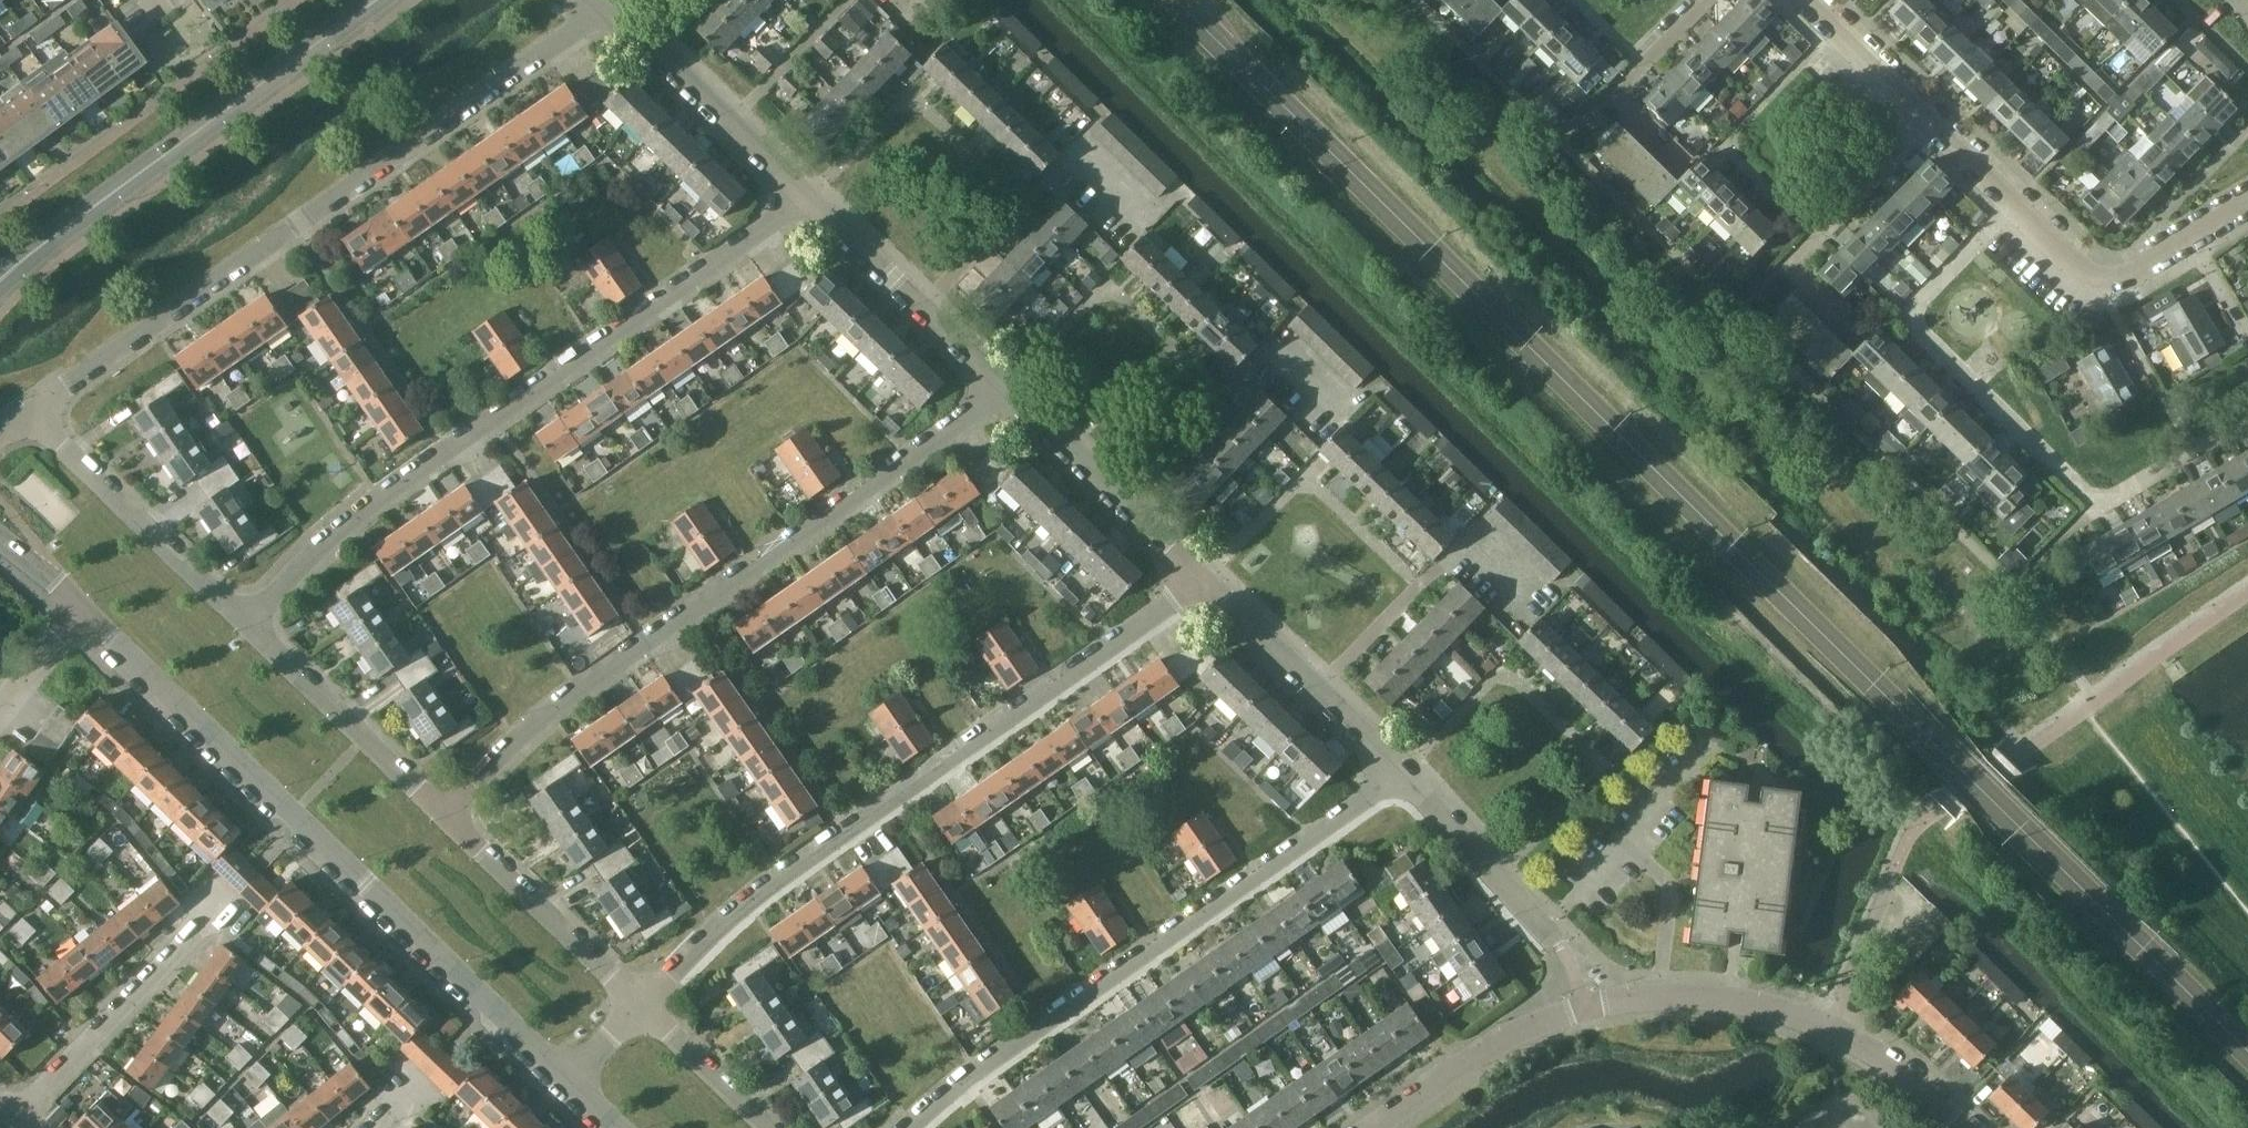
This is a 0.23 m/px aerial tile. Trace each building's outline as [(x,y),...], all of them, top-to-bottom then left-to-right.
[(64,2),(63,0),(48,0),(45,2),(52,11),(64,2)] [(87,8),(81,0),(80,0),(67,10),(73,18),(87,8)] [(743,0),(721,0),(713,9),(740,35),(759,16),(743,0)] [(759,16),(774,0),(743,0),(759,16)] [(841,19),(865,41),(890,13),(876,0),(859,0),(841,19)] [(1501,14),(1486,0),(1446,0),(1481,35),(1501,14)] [(1542,0),(1514,0),(1504,10),(1523,29),(1547,5),(1542,0)] [(1766,0),(1744,0),(1736,8),(1761,32),(1779,13),(1766,0)] [(1932,8),(1924,0),(1902,0),(1890,12),(1909,31),(1932,8)] [(1929,50),(1952,27),(1959,19),(1940,0),(1932,8),(1909,31),(1929,50)] [(1977,1),(1988,11),(1996,2),(1993,0),(1979,0),(1977,1)] [(2027,8),(2019,0),(2017,0),(2009,8),(2019,17),(2027,8)] [(2086,8),(2106,27),(2132,0),(2094,0),(2086,8)] [(2144,0),(2132,0),(2106,27),(2125,46),(2135,36),(2158,13),(2144,0)] [(1014,18),(1000,4),(991,13),(1005,26),(1014,18)] [(1565,23),(1547,5),(1523,29),(1541,47),(1565,23)] [(804,8),(798,14),(810,26),(816,20),(804,8)] [(1761,32),(1736,8),(1718,28),(1742,52),(1761,32)] [(2038,18),(2027,8),(2019,17),(2029,27),(2038,18)] [(740,35),(713,9),(694,28),(721,55),(740,35)] [(25,30),(38,21),(31,12),(19,21),(25,30)] [(2177,32),(2158,13),(2135,36),(2154,55),(2177,32)] [(810,26),(798,14),(792,20),(804,32),(810,26)] [(65,24),(59,15),(45,25),(52,34),(65,24)] [(1028,32),(1014,18),(1005,26),(1020,40),(1028,32)] [(2047,27),(2038,18),(2029,27),(2038,36),(2047,27)] [(13,39),(25,30),(19,21),(7,30),(13,39)] [(1584,41),(1565,23),(1541,47),(1560,65),(1584,41)] [(117,24),(91,43),(118,79),(140,63),(126,44),(131,41),(118,24),(117,24)] [(38,44),(52,34),(45,25),(31,36),(38,44)] [(896,71),(911,55),(903,46),(910,39),(897,27),(874,50),(896,71)] [(1948,69),(1971,46),(1952,27),(1929,50),(1948,69)] [(2048,46),(2057,37),(2047,27),(2038,36),(2048,46)] [(1742,52),(1718,28),(1699,47),(1724,70),(1742,52)] [(1042,45),(1028,32),(1020,40),(1034,54),(1042,45)] [(828,33),(822,40),(835,52),(841,46),(828,33)] [(2058,55),(2066,46),(2057,37),(2048,46),(2058,55)] [(835,52),(822,40),(816,46),(829,58),(835,52)] [(1594,69),(1603,60),(1584,41),(1560,65),(1588,93),(1603,78),(1594,69)] [(71,58),(70,59),(96,95),(118,79),(91,43),(71,58)] [(1791,43),(1782,53),(1793,63),(1802,54),(1791,43)] [(2165,75),(2184,55),(2174,45),(2155,64),(2165,75)] [(946,46),(924,68),(943,86),(965,64),(946,46)] [(1968,89),(1991,65),(1971,46),(1948,69),(1968,89)] [(2068,65),(2077,56),(2066,46),(2058,55),(2068,65)] [(22,56),(16,47),(2,57),(8,66),(22,56)] [(766,47),(760,53),(773,65),(779,59),(766,47)] [(1724,70),(1699,47),(1682,65),(1706,89),(1724,70)] [(64,50),(42,66),(48,75),(74,111),(95,95),(96,95),(70,59),(71,58),(64,50)] [(877,91),(896,71),(874,50),(855,70),(877,91)] [(773,65),(760,53),(754,60),(767,72),(773,65)] [(2086,65),(2077,56),(2068,65),(2077,74),(2086,65)] [(8,66),(2,57),(0,59),(0,72),(8,66)] [(1070,73),(1056,59),(1048,67),(1062,81),(1070,73)] [(1501,61),(1495,68),(1507,80),(1513,73),(1501,61)] [(1775,63),(1765,74),(1768,76),(1775,83),(1784,73),(1775,63)] [(965,64),(943,86),(962,104),(984,82),(965,64)] [(1706,89),(1682,65),(1663,83),(1688,107),(1706,89)] [(1988,108),(2011,84),(1991,65),(1968,89),(1988,108)] [(2096,76),(2086,65),(2077,74),(2088,85),(2096,76)] [(42,66),(20,82),(26,91),(53,127),(53,126),(74,111),(48,75),(42,66)] [(858,110),(877,91),(855,70),(836,89),(858,110)] [(605,71),(604,71),(594,78),(609,100),(622,87),(605,71)] [(792,72),(786,78),(798,90),(804,84),(792,72)] [(1084,86),(1070,73),(1062,81),(1076,95),(1084,86)] [(2155,82),(2146,73),(2136,84),(2145,92),(2155,82)] [(1768,76),(1758,86),(1766,93),(1775,84),(1775,83),(1768,76)] [(2096,93),(2105,84),(2096,76),(2088,85),(2096,93)] [(2206,76),(2186,95),(2196,104),(2219,128),(2239,108),(2236,105),(2237,102),(2229,98),(2206,76)] [(609,100),(594,78),(583,86),(599,108),(606,103),(609,100)] [(798,90),(786,78),(780,84),(792,96),(798,90)] [(625,123),(649,98),(629,79),(622,87),(609,100),(606,103),(625,123)] [(0,97),(0,100),(5,107),(31,142),(53,127),(26,91),(20,82),(0,97)] [(984,82),(962,104),(981,123),(1003,101),(1009,95),(1001,87),(995,94),(984,82)] [(1688,107),(1663,83),(1645,103),(1669,126),(1688,107)] [(2007,127),(2030,103),(2011,84),(1988,108),(2007,127)] [(2116,94),(2105,84),(2096,93),(2107,103),(2116,94)] [(2134,103),(2145,92),(2136,84),(2126,94),(2134,103)] [(589,116),(588,116),(572,93),(567,86),(545,101),(566,132),(589,116)] [(599,108),(583,86),(572,93),(588,116),(599,108)] [(1098,100),(1084,86),(1076,95),(1090,109),(1098,100)] [(1758,86),(1749,95),(1757,103),(1766,93),(1758,86)] [(839,130),(858,110),(836,89),(817,109),(839,130)] [(645,142),(669,117),(649,98),(625,123),(645,142)] [(1740,100),(1730,110),(1739,118),(1749,109),(1740,100)] [(566,132),(545,101),(523,117),(544,148),(566,132)] [(1003,101),(981,123),(1000,141),(1021,119),(1003,101)] [(2027,146),(2050,123),(2030,103),(2007,127),(2027,146)] [(2196,104),(2177,124),(2200,147),(2219,128),(2196,104)] [(0,110),(0,145),(10,158),(31,142),(5,107),(0,110)] [(820,149),(839,130),(817,109),(798,128),(820,149)] [(1557,111),(1548,120),(1560,132),(1569,123),(1557,111)] [(1729,111),(1719,120),(1728,130),(1738,121),(1729,111)] [(599,112),(591,118),(598,128),(606,122),(599,112)] [(1104,144),(1123,124),(1112,113),(1093,133),(1104,144)] [(2107,113),(2097,123),(2106,132),(2116,121),(2107,113)] [(2169,116),(2149,135),(2181,167),(2200,147),(2177,124),(2169,116)] [(544,148),(523,117),(500,133),(522,163),(544,148)] [(664,160),(688,136),(669,117),(645,142),(664,160)] [(1021,119),(1000,141),(1019,159),(1040,137),(1021,119)] [(2069,142),(2050,123),(2027,146),(2046,165),(2069,142)] [(2088,151),(2106,132),(2097,123),(2079,142),(2088,151)] [(1114,155),(1134,135),(1123,124),(1104,144),(1114,155)] [(1676,186),(1656,167),(1618,129),(1598,150),(1656,207),(1670,192),(1676,186)] [(522,163),(500,133),(478,148),(499,179),(522,163)] [(1125,165),(1145,145),(1134,135),(1114,155),(1125,165)] [(2149,135),(2130,155),(2162,186),(2181,167),(2149,135)] [(684,179),(708,155),(688,136),(664,160),(684,179)] [(1040,137),(1019,159),(1038,178),(1059,156),(1040,137)] [(2089,152),(2088,151),(2079,142),(2060,162),(2070,172),(2089,152)] [(9,158),(10,158),(0,145),(0,165),(9,158)] [(1136,176),(1156,156),(1145,145),(1125,165),(1136,176)] [(586,146),(579,151),(589,165),(596,160),(586,146)] [(499,179),(478,148),(456,164),(477,194),(499,179)] [(589,165),(579,151),(572,156),(582,170),(589,165)] [(2129,153),(2109,173),(2142,206),(2162,186),(2130,155),(2129,153)] [(704,198),(727,174),(708,155),(684,179),(703,197),(704,198)] [(1147,187),(1167,167),(1156,156),(1136,176),(1147,187)] [(1688,210),(1721,176),(1703,158),(1676,186),(1670,192),(1688,210)] [(1930,161),(1911,180),(1936,204),(1954,185),(1930,161)] [(477,194),(456,164),(434,179),(455,210),(477,194)] [(1158,198),(1178,178),(1167,167),(1147,187),(1158,198)] [(2087,195),(2081,202),(2104,225),(2113,216),(2117,224),(2120,222),(2123,225),(2142,206),(2109,173),(2087,195)] [(747,193),(727,174),(704,198),(703,197),(694,207),(702,215),(711,206),(723,217),(747,193)] [(1740,195),(1721,176),(1688,210),(1696,218),(1706,208),(1716,219),(1740,195)] [(541,177),(534,182),(544,196),(551,191),(541,177)] [(455,210),(434,179),(411,195),(433,225),(455,210)] [(645,180),(639,186),(652,199),(658,192),(645,180)] [(1911,180),(1893,199),(1918,223),(1918,222),(1926,230),(1928,229),(1927,228),(1940,215),(1939,210),(1936,207),(1936,206),(1935,205),(1936,204),(1911,180)] [(544,196),(534,182),(527,187),(537,201),(544,196)] [(433,225),(411,195),(389,210),(410,241),(433,225)] [(1759,213),(1740,195),(1716,219),(1735,238),(1759,213)] [(1189,205),(1203,219),(1211,210),(1197,196),(1189,205)] [(1893,199),(1875,217),(1900,241),(1918,223),(1893,199)] [(1089,225),(1064,202),(1045,221),(1069,245),(1089,225)] [(671,205),(665,211),(678,224),(684,217),(671,205)] [(497,208),(490,212),(500,227),(507,222),(497,208)] [(410,241),(389,210),(367,226),(388,256),(410,241)] [(1225,224),(1211,210),(1203,219),(1217,232),(1225,224)] [(1980,210),(1972,218),(1979,224),(1987,217),(1980,210)] [(500,227),(490,212),(483,218),(493,232),(500,227)] [(1778,232),(1759,213),(1735,238),(1754,256),(1778,232)] [(1875,217),(1857,236),(1882,260),(1900,241),(1875,217)] [(1665,218),(1656,227),(1663,235),(1673,225),(1665,218)] [(689,219),(681,227),(694,239),(701,232),(689,219)] [(1069,245),(1045,221),(1026,241),(1050,264),(1069,245)] [(1239,237),(1225,224),(1217,232),(1231,246),(1239,237)] [(388,256),(367,226),(344,241),(366,272),(388,256)] [(1674,226),(1665,235),(1672,242),(1681,233),(1674,226)] [(1857,236),(1839,255),(1864,278),(1882,260),(1857,236)] [(1143,237),(1123,259),(1141,277),(1162,255),(1168,249),(1160,241),(1154,248),(1143,237)] [(1951,237),(1942,246),(1944,248),(1950,254),(1959,245),(1951,237)] [(453,238),(445,243),(455,258),(463,253),(453,238)] [(608,238),(578,259),(595,283),(620,265),(611,252),(615,249),(608,238)] [(1050,264),(1026,241),(1007,260),(1032,284),(1050,264)] [(455,258),(445,243),(438,248),(448,263),(455,258)] [(1247,244),(1238,254),(1243,259),(1253,250),(1247,244)] [(1942,246),(1929,260),(1937,268),(1950,254),(1944,248),(1942,246)] [(1111,248),(1102,259),(1109,266),(1118,255),(1111,248)] [(1691,248),(1684,255),(1693,265),(1700,257),(1691,248)] [(1245,260),(1259,273),(1268,265),(1253,251),(1245,260)] [(1162,255),(1141,277),(1160,296),(1181,274),(1162,255)] [(1839,255),(1820,274),(1845,298),(1861,281),(1865,286),(1868,282),(1864,278),(1839,255)] [(801,258),(800,259),(790,266),(807,291),(820,278),(801,258)] [(1055,274),(1058,286),(1078,281),(1080,291),(1100,285),(1092,259),(1071,265),(1072,269),(1055,274)] [(1032,284),(1007,260),(988,280),(1013,303),(1032,284)] [(1917,260),(1906,270),(1920,284),(1931,274),(1917,260)] [(630,279),(620,265),(595,283),(612,307),(642,287),(634,276),(630,279)] [(1282,279),(1268,265),(1259,273),(1273,287),(1282,279)] [(807,291),(790,266),(778,274),(793,295),(800,290),(804,294),(807,291)] [(409,270),(402,274),(412,289),(419,284),(409,270)] [(823,314),(847,289),(827,270),(820,278),(807,291),(804,294),(803,294),(823,314)] [(412,289),(402,274),(395,279),(405,294),(412,289)] [(793,295),(778,274),(767,281),(782,303),(793,295)] [(1181,274),(1160,296),(1179,314),(1200,292),(1181,274)] [(782,303),(767,281),(764,277),(743,292),(761,318),(782,303)] [(1296,292),(1282,279),(1273,287),(1288,301),(1296,292)] [(306,280),(305,281),(295,288),(311,311),(322,303),(306,280)] [(1013,303),(988,280),(969,299),(994,323),(1013,303)] [(1902,281),(1894,290),(1905,300),(1913,292),(1902,281)] [(311,311),(295,288),(284,296),(300,318),(302,317),(311,311)] [(843,332),(866,308),(847,289),(823,314),(843,332)] [(800,291),(782,303),(789,310),(803,294),(800,291)] [(761,318),(743,292),(720,308),(738,334),(761,318)] [(1200,292),(1179,314),(1198,332),(1219,310),(1200,292)] [(2170,292),(2143,308),(2150,319),(2163,311),(2163,312),(2178,337),(2209,319),(2194,293),(2177,303),(2170,292)] [(289,326),(273,303),(267,296),(251,307),(251,306),(245,310),(266,341),(289,326)] [(300,318),(284,296),(273,303),(289,326),(300,318)] [(322,303),(311,311),(302,317),(317,339),(345,319),(330,297),(322,303)] [(1219,310),(1198,332),(1217,351),(1238,328),(1248,319),(1229,301),(1219,310)] [(1851,358),(1812,320),(1792,301),(1773,321),(1831,378),(1851,358)] [(1300,335),(1320,316),(1309,305),(1289,325),(1300,335)] [(738,334),(720,308),(697,324),(716,350),(738,334)] [(886,327),(866,308),(843,332),(862,351),(886,327)] [(266,341),(245,310),(237,315),(238,316),(223,327),(244,357),(266,341)] [(503,311),(474,332),(491,356),(516,338),(507,325),(511,322),(503,311)] [(1311,346),(1331,326),(1320,316),(1300,335),(1311,346)] [(361,341),(345,319),(317,339),(333,361),(361,341)] [(2178,337),(2169,342),(2184,368),(2193,363),(2224,344),(2209,319),(2178,337)] [(716,350),(697,324),(675,340),(693,366),(716,350)] [(1322,357),(1342,337),(1331,326),(1311,346),(1322,357)] [(244,357),(223,327),(207,337),(207,336),(200,342),(221,373),(244,357)] [(905,346),(886,327),(862,351),(882,370),(905,346)] [(1238,328),(1217,351),(1235,369),(1257,346),(1238,328)] [(1874,332),(1853,353),(1855,355),(1873,372),(1896,348),(1877,329),(1874,332)] [(780,333),(773,338),(782,352),(790,347),(780,333)] [(1333,367),(1352,348),(1342,337),(1322,357),(1333,367)] [(525,352),(516,338),(491,356),(508,380),(537,360),(530,349),(525,352)] [(782,352),(773,338),(766,343),(775,357),(782,352)] [(693,366),(675,340),(652,356),(670,382),(693,366)] [(376,364),(361,341),(333,361),(343,375),(332,383),(338,391),(349,383),(376,364)] [(221,373),(200,342),(193,346),(194,347),(177,358),(199,389),(221,373)] [(2108,344),(2077,363),(2092,388),(2123,370),(2108,344)] [(901,389),(925,364),(905,346),(882,370),(901,389)] [(1344,378),(1363,358),(1352,348),(1333,367),(1344,378)] [(1873,372),(1865,380),(1884,398),(1891,390),(1915,366),(1896,348),(1873,372)] [(817,359),(830,371),(836,364),(823,352),(817,359)] [(2222,361),(2217,353),(2205,360),(2210,368),(2222,361)] [(286,356),(279,361),(289,375),(296,370),(286,356)] [(670,382),(652,356),(629,372),(647,398),(670,382)] [(2062,356),(2034,373),(2042,386),(2070,369),(2062,356)] [(1355,389),(1374,369),(1363,358),(1344,378),(1355,389)] [(289,375),(279,361),(272,365),(282,380),(289,375)] [(392,386),(376,364),(349,383),(364,405),(392,386)] [(735,364),(728,369),(738,383),(745,378),(735,364)] [(945,383),(925,364),(901,389),(921,408),(945,383)] [(1915,366),(1891,390),(1910,408),(1934,384),(1915,366)] [(738,383),(728,369),(721,375),(730,389),(738,383)] [(151,440),(180,421),(164,398),(186,383),(177,370),(136,399),(144,411),(135,417),(151,440)] [(2138,395),(2123,370),(2092,388),(2107,413),(2138,395)] [(647,398),(629,372),(606,388),(625,414),(647,398)] [(1831,380),(1822,388),(1831,396),(1839,388),(1831,380)] [(1910,408),(1904,415),(1910,420),(1914,420),(1925,430),(1929,427),(1953,402),(1934,384),(1910,408)] [(242,386),(234,391),(244,405),(251,401),(242,386)] [(407,408),(392,386),(364,405),(380,427),(407,408)] [(625,414),(606,388),(584,403),(602,430),(625,414)] [(1385,396),(1399,410),(1407,402),(1393,388),(1385,396)] [(244,405),(234,391),(227,396),(237,410),(244,405)] [(1286,416),(1262,393),(1243,412),(1267,436),(1286,416)] [(332,395),(319,402),(324,410),(336,403),(332,395)] [(209,396),(205,399),(211,407),(215,405),(209,396)] [(689,396),(682,401),(692,415),(699,410),(689,396)] [(692,415),(682,401),(675,406),(685,420),(692,415)] [(1422,415),(1407,402),(1399,410),(1413,424),(1422,415)] [(1953,402),(1929,427),(1947,445),(1971,420),(1953,402)] [(602,430),(584,403),(561,419),(579,445),(602,430)] [(1859,405),(1848,417),(1857,425),(1858,424),(1868,414),(1859,405)] [(423,430),(407,408),(380,427),(395,449),(423,430)] [(1267,436),(1243,412),(1224,432),(1248,455),(1267,436)] [(1868,414),(1858,424),(1871,436),(1883,424),(1870,412),(1868,414)] [(1293,415),(1282,424),(1292,438),(1303,429),(1293,415)] [(1436,429),(1422,415),(1413,424),(1427,438),(1436,429)] [(883,422),(895,434),(902,428),(889,416),(883,422)] [(579,445),(561,419),(538,435),(557,461),(579,445)] [(1971,420),(1947,445),(1966,462),(1966,463),(1990,438),(1971,420)] [(167,463),(196,444),(180,421),(151,440),(167,463)] [(227,421),(217,429),(225,439),(235,431),(227,421)] [(344,421),(337,426),(344,436),(351,432),(344,421)] [(2091,421),(2070,434),(2078,447),(2099,435),(2091,421)] [(645,427),(638,432),(648,446),(655,441),(645,427)] [(1339,467),(1359,445),(1341,427),(1320,449),(1339,467)] [(806,428),(776,449),(793,474),(819,455),(810,442),(814,440),(806,428)] [(648,446),(638,432),(630,437),(640,451),(648,446)] [(1248,455),(1224,432),(1205,451),(1229,475),(1248,455)] [(1888,432),(1876,444),(1895,462),(1906,450),(1888,432)] [(1966,462),(1956,472),(1976,491),(1985,481),(2009,457),(1990,438),(1966,463),(1966,462)] [(1441,452),(1455,465),(1464,457),(1449,443),(1441,452)] [(212,466),(196,444),(167,463),(183,486),(194,478),(202,489),(232,468),(224,457),(212,466)] [(1357,486),(1378,464),(1359,445),(1339,467),(1357,486)] [(997,449),(987,456),(1005,482),(1018,469),(997,449)] [(1229,475),(1205,451),(1186,471),(1211,494),(1220,504),(1239,484),(1229,475)] [(2239,456),(2247,471),(2247,451),(2239,456)] [(828,469),(819,455),(793,474),(810,498),(840,477),(833,466),(828,469)] [(1005,482),(987,456),(976,464),(991,485),(997,481),(1002,486),(1005,482)] [(2239,456),(2217,470),(2234,499),(2247,491),(2247,471),(2239,456)] [(607,457),(601,461),(608,471),(614,467),(607,457)] [(1478,471),(1464,457),(1455,465),(1469,479),(1478,471)] [(1985,481),(1976,491),(2004,519),(2000,524),(2012,536),(2035,512),(2022,500),(2028,494),(2019,485),(2028,475),(2009,457),(1985,481)] [(599,459),(592,464),(602,478),(609,473),(608,471),(601,461),(599,459)] [(1021,504),(1044,480),(1025,462),(1018,469),(1005,482),(1002,486),(1021,504)] [(602,478),(592,464),(585,469),(594,483),(602,478)] [(991,485),(976,464),(965,472),(980,493),(991,485)] [(1376,504),(1397,482),(1378,464),(1357,486),(1376,504)] [(501,466),(500,466),(490,473),(506,496),(517,488),(501,466)] [(215,532),(244,512),(228,489),(241,480),(232,468),(202,489),(210,501),(199,509),(215,532)] [(980,493),(965,472),(962,468),(941,483),(959,509),(966,519),(972,527),(982,542),(988,538),(983,531),(986,529),(981,522),(980,522),(967,504),(980,494),(980,493)] [(2234,499),(2217,470),(2194,483),(2212,513),(2234,499)] [(1211,494),(1186,471),(1167,491),(1192,514),(1211,494)] [(1492,484),(1478,471),(1469,479),(1484,493),(1492,484)] [(506,496),(490,473),(479,481),(495,504),(498,502),(506,496)] [(1281,474),(1274,481),(1282,488),(1288,481),(1281,474)] [(1041,523),(1064,499),(1044,480),(1021,504),(1041,523)] [(495,504),(479,481),(468,489),(484,512),(495,504)] [(1395,522),(1416,500),(1397,482),(1376,504),(1395,522)] [(1929,482),(1923,487),(1931,495),(1937,489),(1929,482)] [(517,488),(506,496),(498,502),(513,524),(540,505),(525,483),(517,488)] [(959,509),(941,483),(918,499),(936,525),(943,535),(966,519),(959,509)] [(2212,513),(2194,483),(2172,496),(2189,526),(2212,513)] [(1261,484),(1252,493),(1264,506),(1274,496),(1261,484)] [(484,512),(468,489),(466,486),(444,502),(461,527),(484,512)] [(1943,487),(1933,496),(1944,508),(1954,498),(1943,487)] [(2189,526),(2172,496),(2149,510),(2167,539),(2189,526)] [(1497,528),(1517,508),(1506,497),(1486,518),(1497,528)] [(936,525),(918,499),(895,515),(914,541),(936,525)] [(1060,542),(1083,518),(1064,499),(1041,523),(1060,542)] [(1414,541),(1435,518),(1416,500),(1395,522),(1414,541)] [(461,527),(444,502),(421,518),(439,543),(461,527)] [(701,502),(672,522),(689,546),(714,529),(705,516),(709,513),(701,502)] [(556,527),(540,505),(513,524),(503,531),(509,539),(518,532),(528,546),(556,527)] [(1240,507),(1232,515),(1245,527),(1253,519),(1240,507)] [(1508,539),(1528,519),(1517,508),(1497,528),(1508,539)] [(2167,539),(2149,510),(2127,523),(2144,553),(2150,562),(2172,549),(2167,539)] [(259,534),(244,512),(215,532),(231,555),(242,547),(250,559),(281,537),(272,525),(259,534)] [(914,541),(895,515),(873,531),(891,557),(914,541)] [(439,543),(421,518),(399,534),(416,559),(439,543)] [(1080,561),(1103,537),(1083,518),(1060,542),(1080,561)] [(1434,559),(1455,537),(1435,518),(1414,541),(1434,559)] [(1519,549),(1538,529),(1528,519),(1508,539),(1519,549)] [(2144,553),(2127,523),(2104,536),(2122,566),(2144,553)] [(1003,526),(997,532),(1009,544),(1016,538),(1003,526)] [(571,550),(556,527),(528,546),(538,561),(529,567),(534,575),(571,550)] [(982,542),(972,527),(963,533),(973,548),(982,542)] [(723,542),(714,529),(689,546),(706,571),(735,550),(727,539),(723,542)] [(1530,560),(1549,540),(1538,529),(1519,549),(1530,560)] [(891,557),(873,531),(850,547),(868,573),(891,557)] [(416,559),(399,534),(376,550),(394,575),(416,559)] [(2122,566),(2104,536),(2081,550),(2099,580),(2122,566)] [(1100,580),(1123,556),(1103,537),(1080,561),(1100,580)] [(1541,571),(1560,550),(1549,540),(1530,560),(1541,571)] [(482,541),(475,546),(485,560),(492,555),(482,541)] [(2214,541),(2202,547),(2207,557),(2219,551),(2214,541)] [(485,560),(475,546),(467,551),(477,565),(485,560)] [(868,573),(850,547),(827,562),(846,589),(868,573)] [(2009,549),(2000,559),(2014,572),(2023,563),(2009,549)] [(587,572),(571,550),(534,575),(540,583),(549,577),(559,591),(587,572)] [(1552,581),(1571,561),(1560,550),(1541,571),(1552,581)] [(1029,551),(1023,557),(1035,569),(1041,563),(1029,551)] [(2191,553),(2180,560),(2187,572),(2197,566),(2191,553)] [(933,555),(926,560),(935,574),(943,569),(933,555)] [(1143,575),(1123,556),(1100,580),(1119,599),(1143,575)] [(935,574),(926,560),(918,565),(928,579),(935,574)] [(2174,576),(2183,570),(2178,561),(2169,567),(2174,576)] [(349,631),(378,611),(362,588),(384,573),(376,562),(334,591),(342,602),(333,608),(349,631)] [(846,589),(827,562),(805,578),(823,604),(846,589)] [(1054,575),(1041,563),(1035,569),(1048,581),(1054,575)] [(437,572),(429,577),(439,592),(446,587),(437,572)] [(602,594),(587,572),(559,591),(574,612),(575,613),(602,594)] [(1605,593),(1584,573),(1576,582),(1596,602),(1605,593)] [(439,592),(429,577),(422,582),(432,597),(439,592)] [(823,604),(805,578),(782,594),(800,620),(823,604)] [(1485,607),(1460,584),(1441,604),(1465,627),(1485,607)] [(887,586),(880,591),(890,605),(897,600),(887,586)] [(2133,587),(2120,595),(2126,605),(2139,598),(2133,587)] [(1067,588),(1061,594),(1074,606),(1080,600),(1067,588)] [(890,605),(880,591),(873,596),(883,610),(890,605)] [(1619,607),(1605,593),(1596,602),(1611,616),(1619,607)] [(618,616),(602,594),(575,613),(574,612),(565,619),(571,628),(580,621),(590,635),(618,616)] [(800,620),(782,594),(759,610),(778,636),(800,620)] [(1465,627),(1441,604),(1422,623),(1446,647),(1465,627)] [(1088,605),(1081,613),(1090,622),(1097,614),(1088,605)] [(1633,621),(1619,607),(1611,616),(1625,630),(1633,621)] [(778,636),(759,610),(737,626),(755,652),(778,636)] [(365,654),(394,634),(378,611),(349,631),(365,654)] [(1597,613),(1591,619),(1604,630),(1609,624),(1597,613)] [(843,618),(835,623),(845,637),(852,632),(843,618)] [(1537,659),(1558,637),(1563,633),(1554,625),(1550,629),(1539,619),(1519,641),(1528,651),(1537,659)] [(1005,620),(975,641),(992,665),(1017,647),(1008,634),(1013,631),(1005,620)] [(845,637),(835,623),(828,628),(838,642),(845,637)] [(1446,647),(1422,623),(1403,643),(1427,666),(1446,647)] [(409,656),(394,634),(365,654),(381,677),(392,669),(400,681),(431,660),(430,659),(423,649),(422,647),(409,656)] [(1662,649),(1648,635),(1639,644),(1653,657),(1662,649)] [(1556,678),(1577,656),(1558,637),(1537,659),(1556,678)] [(437,639),(423,649),(430,659),(444,649),(437,639)] [(1493,639),(1485,647),(1495,657),(1503,649),(1493,639)] [(1197,641),(1196,642),(1186,649),(1203,673),(1216,659),(1197,641)] [(1427,666),(1403,643),(1384,662),(1408,686),(1427,666)] [(1026,661),(1017,647),(992,665),(1009,689),(1038,668),(1031,658),(1026,661)] [(797,649),(790,654),(799,668),(807,663),(797,649)] [(1203,673),(1186,649),(1175,657),(1189,677),(1196,673),(1200,676),(1203,673)] [(1676,662),(1662,649),(1653,657),(1668,671),(1676,662)] [(1224,652),(1216,659),(1203,673),(1200,676),(1201,677),(1200,677),(1216,692),(1220,695),(1243,671),(1224,652)] [(799,668),(790,654),(782,659),(792,673),(799,668)] [(699,656),(698,656),(689,663),(704,686),(715,678),(699,656)] [(1493,656),(1481,667),(1486,673),(1498,662),(1493,656)] [(1577,656),(1556,678),(1575,696),(1596,674),(1601,669),(1593,661),(1588,666),(1577,656)] [(1189,677),(1175,657),(1164,664),(1178,685),(1189,677)] [(413,723),(442,703),(425,679),(438,670),(431,660),(400,681),(408,692),(397,700),(413,723)] [(1178,685),(1164,664),(1161,660),(1139,676),(1157,701),(1179,686),(1178,685)] [(1408,686),(1384,662),(1365,682),(1390,706),(1408,686)] [(1690,676),(1676,662),(1668,671),(1682,685),(1690,676)] [(704,686),(689,663),(678,671),(694,694),(695,692),(704,686)] [(694,694),(678,671),(667,678),(683,701),(694,694)] [(1263,690),(1243,671),(1220,695),(1239,714),(1263,690)] [(715,678),(704,686),(695,692),(711,715),(739,696),(723,673),(715,678)] [(1594,714),(1615,692),(1596,674),(1575,696),(1594,714)] [(683,701),(667,678),(665,676),(641,693),(659,718),(683,701)] [(1157,701),(1139,676),(1116,692),(1134,717),(1157,701)] [(1283,709),(1263,690),(1239,714),(1259,733),(1283,709)] [(901,692),(870,713),(887,737),(913,720),(904,706),(908,703),(901,692)] [(1134,717),(1116,692),(1094,707),(1111,733),(1134,717)] [(1613,733),(1634,710),(1615,692),(1594,714),(1613,733)] [(659,718),(641,693),(619,708),(637,734),(659,718)] [(755,718),(739,696),(711,715),(727,737),(755,718)] [(1213,696),(1207,702),(1210,706),(1216,700),(1213,696)] [(102,698),(81,720),(77,726),(96,745),(123,718),(112,708),(114,706),(107,699),(105,701),(102,698)] [(457,725),(442,703),(413,723),(429,745),(440,738),(448,749),(478,729),(470,716),(457,725)] [(81,720),(60,705),(52,716),(73,731),(77,726),(81,720)] [(1111,733),(1094,707),(1071,723),(1089,749),(1111,733)] [(637,734),(619,708),(596,724),(614,750),(637,734)] [(1302,727),(1283,709),(1259,733),(1279,752),(1302,727)] [(1653,729),(1634,710),(1613,733),(1632,751),(1653,729)] [(1421,714),(1413,723),(1423,733),(1431,724),(1421,714)] [(1176,715),(1169,720),(1179,735),(1186,730),(1176,715)] [(73,731),(52,716),(44,728),(65,743),(73,731)] [(125,721),(123,718),(96,745),(116,764),(142,737),(132,728),(134,726),(127,719),(125,721)] [(770,740),(755,718),(727,737),(742,759),(770,740)] [(922,733),(913,720),(887,737),(904,762),(934,741),(927,730),(922,733)] [(1179,735),(1169,720),(1162,725),(1172,740),(1179,735)] [(1089,749),(1071,723),(1048,739),(1066,765),(1089,749)] [(614,750),(596,724),(574,740),(592,765),(614,750)] [(695,724),(686,731),(692,740),(702,734),(695,724)] [(1210,724),(1203,732),(1212,740),(1219,733),(1210,724)] [(1298,771),(1322,746),(1302,727),(1279,752),(1298,771)] [(65,743),(44,728),(36,739),(57,754),(65,743)] [(680,732),(673,736),(683,751),(690,746),(680,732)] [(1135,739),(1141,755),(1153,750),(1147,734),(1135,739)] [(683,751),(673,736),(666,741),(676,755),(683,751)] [(145,740),(142,737),(116,764),(136,783),(162,756),(152,747),(154,745),(147,738),(145,740)] [(57,754),(36,739),(28,750),(49,766),(57,754)] [(1066,765),(1048,739),(1025,755),(1043,780),(1066,765)] [(786,762),(770,740),(742,759),(758,781),(786,762)] [(1232,742),(1222,751),(1232,762),(1242,752),(1232,742)] [(1131,746),(1124,751),(1133,766),(1141,761),(1131,746)] [(1342,765),(1322,746),(1298,771),(1318,790),(1342,765)] [(24,756),(16,751),(13,754),(11,753),(6,761),(8,762),(0,773),(0,774),(29,795),(45,772),(24,756)] [(1133,766),(1124,751),(1116,756),(1126,770),(1133,766)] [(583,764),(574,752),(533,781),(541,793),(531,799),(547,822),(576,802),(560,779),(583,764)] [(1043,780),(1025,755),(1003,771),(1020,796),(1043,780)] [(164,759),(162,756),(136,783),(156,802),(181,775),(171,766),(173,764),(166,757),(164,759)] [(801,784),(786,762),(758,781),(774,804),(801,784)] [(635,763),(628,768),(638,782),(645,777),(635,763)] [(638,782),(628,768),(620,773),(630,787),(638,782)] [(1020,796),(1003,771),(980,787),(998,812),(1020,796)] [(29,795),(0,774),(0,808),(13,817),(22,824),(38,801),(29,795)] [(73,783),(89,794),(95,787),(78,775),(73,783)] [(184,779),(181,775),(156,802),(175,821),(201,795),(191,786),(193,784),(186,777),(184,779)] [(1086,778),(1079,783),(1089,797),(1096,792),(1086,778)] [(1259,786),(1272,798),(1278,792),(1265,779),(1259,786)] [(1746,806),(1749,784),(1709,779),(1688,943),(1728,948),(1731,927),(1743,928),(1741,950),(1780,955),(1793,854),(1800,855),(1806,808),(1799,808),(1801,791),(1762,786),(1759,808),(1746,806)] [(729,780),(717,788),(727,803),(738,795),(729,780)] [(1089,797),(1079,783),(1072,787),(1082,802),(1089,797)] [(817,806),(801,784),(774,804),(789,826),(817,806)] [(998,812),(980,787),(957,802),(975,828),(998,812)] [(101,792),(96,799),(112,811),(117,803),(101,792)] [(1291,804),(1278,792),(1272,798),(1285,810),(1291,804)] [(204,798),(201,795),(175,821),(195,839),(221,813),(212,805),(214,803),(206,796),(204,798)] [(563,845),(592,825),(576,802),(547,822),(563,845)] [(975,828),(957,802),(935,818),(952,844),(966,834),(980,853),(982,852),(991,865),(998,861),(988,846),(975,828)] [(116,814),(130,828),(136,821),(122,807),(116,814)] [(0,808),(0,836),(13,817),(0,808)] [(1041,809),(1034,814),(1044,829),(1051,824),(1041,809)] [(1202,812),(1172,833),(1189,857),(1215,840),(1205,826),(1210,823),(1202,812)] [(231,845),(242,834),(232,824),(234,822),(227,815),(225,817),(221,813),(195,839),(216,860),(212,865),(232,884),(251,864),(231,845)] [(1044,829),(1034,814),(1027,819),(1036,834),(1044,829)] [(83,821),(77,828),(90,841),(97,834),(83,821)] [(598,871),(629,850),(621,838),(608,847),(592,825),(563,845),(579,868),(590,860),(598,871)] [(134,833),(146,848),(154,843),(141,827),(134,833)] [(90,841),(77,828),(70,835),(84,848),(90,841)] [(102,839),(95,846),(108,859),(115,852),(102,839)] [(1224,853),(1215,840),(1189,857),(1206,881),(1236,861),(1228,850),(1224,853)] [(995,841),(988,846),(998,861),(1006,855),(995,841)] [(108,859),(95,846),(88,852),(102,865),(108,859)] [(897,848),(888,855),(903,877),(914,869),(898,847),(897,848)] [(151,854),(164,870),(171,864),(158,849),(151,854)] [(611,913),(640,893),(625,871),(637,862),(629,850),(598,871),(606,883),(595,890),(611,913)] [(888,855),(877,862),(893,884),(894,883),(903,877),(888,855)] [(1440,884),(1424,861),(1414,868),(1405,855),(1381,872),(1369,880),(1378,893),(1394,882),(1410,905),(1440,884)] [(1371,857),(1359,866),(1369,880),(1381,872),(1371,857)] [(45,861),(38,868),(52,881),(58,874),(45,861)] [(1343,861),(1320,877),(1342,907),(1364,891),(1343,861)] [(877,862),(866,870),(882,892),(893,884),(877,862)] [(903,877),(894,883),(910,906),(938,886),(922,864),(914,869),(903,877)] [(864,867),(840,884),(858,909),(882,892),(866,870),(864,867)] [(52,881),(38,868),(32,875),(45,888),(52,881)] [(170,879),(183,894),(190,888),(178,873),(170,879)] [(288,928),(313,902),(310,900),(312,898),(305,891),(303,892),(292,882),(281,893),(261,874),(242,894),(263,913),(258,918),(267,927),(277,918),(288,928)] [(1342,907),(1320,877),(1298,893),(1319,923),(1342,907)] [(63,879),(57,886),(70,898),(77,892),(63,879)] [(161,922),(182,904),(163,880),(141,898),(161,922)] [(840,884),(818,899),(835,924),(841,933),(864,917),(858,909),(840,884)] [(1456,907),(1440,884),(1410,905),(1427,927),(1456,907)] [(70,898),(57,886),(50,892),(63,905),(70,898)] [(938,886),(910,906),(925,928),(953,909),(938,886)] [(1098,886),(1068,906),(1086,931),(1111,913),(1101,900),(1105,897),(1098,886)] [(656,916),(640,893),(611,913),(627,936),(638,929),(646,940),(677,919),(669,907),(656,916)] [(1319,923),(1298,893),(1275,909),(1296,939),(1319,923)] [(141,938),(161,922),(141,898),(121,914),(141,938)] [(818,899),(795,915),(813,940),(835,924),(818,899)] [(48,900),(42,907),(49,913),(55,906),(48,900)] [(0,908),(13,921),(20,914),(6,901),(0,908)] [(323,912),(313,902),(288,928),(307,947),(332,921),(330,919),(332,917),(325,910),(323,912)] [(1951,922),(1931,903),(1920,914),(1940,933),(1951,922)] [(1472,930),(1456,907),(1427,927),(1443,950),(1472,930)] [(0,908),(0,921),(7,928),(13,921),(0,908)] [(953,909),(925,928),(941,951),(969,931),(953,909)] [(1296,939),(1275,909),(1252,925),(1273,955),(1296,939)] [(1120,926),(1111,913),(1086,931),(1103,954),(1132,934),(1124,923),(1120,926)] [(121,954),(141,938),(121,914),(101,930),(121,954)] [(1940,933),(1920,914),(1910,926),(1929,945),(1940,933)] [(795,915),(772,931),(778,939),(790,956),(813,940),(795,915)] [(893,918),(885,924),(891,932),(899,926),(893,918)] [(25,919),(18,926),(32,938),(38,932),(25,919)] [(342,931),(332,921),(307,947),(327,966),(352,940),(350,938),(352,936),(344,929),(342,931)] [(878,923),(871,928),(881,942),(888,937),(878,923)] [(1273,955),(1252,925),(1230,941),(1251,971),(1273,955)] [(32,938),(18,926),(11,932),(25,945),(32,938)] [(1929,945),(1910,926),(1899,937),(1918,956),(1929,945)] [(881,942),(871,928),(864,933),(874,947),(881,942)] [(1368,935),(1376,946),(1387,938),(1379,928),(1368,935)] [(101,970),(121,954),(101,930),(82,946),(101,970)] [(1472,930),(1443,950),(1432,958),(1439,968),(1450,961),(1459,973),(1488,953),(1472,930)] [(941,951),(931,957),(937,965),(946,959),(956,973),(985,953),(969,931),(941,951)] [(255,948),(240,936),(234,943),(250,955),(255,948)] [(1918,956),(1899,937),(1888,948),(1907,967),(1918,956)] [(1384,957),(1395,950),(1387,938),(1376,946),(1384,957)] [(1961,948),(1975,962),(1983,953),(1969,939),(1961,948)] [(362,950),(352,940),(327,966),(347,985),(372,959),(370,957),(372,956),(364,948),(362,950)] [(1251,971),(1230,941),(1207,957),(1228,987),(1251,971)] [(905,942),(896,949),(902,958),(912,952),(905,942)] [(746,1013),(775,993),(759,970),(780,955),(772,943),(730,973),(738,984),(730,990),(746,1013)] [(248,963),(224,945),(209,966),(233,984),(248,963)] [(81,986),(101,970),(82,946),(62,962),(81,986)] [(6,967),(12,960),(0,949),(0,962),(6,967)] [(1371,950),(1359,958),(1367,969),(1378,961),(1371,950)] [(1403,962),(1395,950),(1384,957),(1392,969),(1403,962)] [(262,953),(257,961),(273,973),(278,965),(262,953)] [(985,953),(956,973),(971,994),(972,995),(1000,975),(985,953)] [(1504,976),(1488,953),(1459,973),(1475,996),(1504,976)] [(1997,967),(1983,953),(1975,962),(1989,975),(1997,967)] [(834,954),(826,959),(836,973),(843,968),(834,954)] [(1228,987),(1207,957),(1184,972),(1205,1003),(1228,987)] [(1367,969),(1359,958),(1348,966),(1355,977),(1367,969)] [(382,970),(372,959),(347,985),(366,1004),(391,978),(390,977),(392,974),(385,968),(382,970)] [(836,973),(826,959),(819,964),(829,978),(836,973)] [(932,960),(925,965),(929,970),(936,965),(932,960)] [(59,1003),(81,986),(62,962),(40,979),(59,1003)] [(18,966),(11,973),(26,986),(32,980),(18,966)] [(233,984),(209,966),(193,987),(217,1005),(233,984)] [(1355,977),(1348,966),(1336,974),(1344,985),(1355,977)] [(2011,981),(1997,967),(1989,975),(2003,989),(2011,981)] [(280,978),(300,994),(306,987),(285,971),(280,978)] [(1920,971),(1898,993),(1917,1011),(1938,989),(1945,982),(1937,975),(1930,982),(1920,971)] [(1205,1003),(1184,972),(1162,988),(1183,1018),(1205,1003)] [(1344,985),(1336,974),(1325,982),(1332,993),(1344,985)] [(971,994),(961,1002),(967,1011),(977,1025),(988,1017),(1015,998),(1000,975),(972,995),(971,994)] [(403,989),(391,978),(366,1004),(386,1023),(411,997),(410,996),(412,994),(405,987),(403,989)] [(2025,994),(2011,981),(2003,989),(2017,1003),(2025,994)] [(1332,993),(1325,982),(1313,990),(1321,1001),(1332,993)] [(1408,992),(1416,1003),(1427,996),(1419,984),(1408,992)] [(43,1008),(50,1002),(38,987),(31,993),(43,1008)] [(217,1005),(193,987),(177,1008),(201,1026),(217,1005)] [(319,999),(306,987),(300,994),(313,1006),(319,999)] [(1183,1018),(1162,988),(1137,1005),(1158,1035),(1183,1018)] [(1281,988),(1269,997),(1277,1009),(1289,1000),(1281,988)] [(1938,989),(1917,1011),(1936,1030),(1957,1008),(1938,989)] [(1321,1001),(1313,990),(1302,998),(1309,1009),(1321,1001)] [(290,993),(277,1006),(290,1019),(303,1006),(290,993)] [(762,1036),(791,1016),(775,993),(746,1013),(762,1036)] [(953,994),(936,1006),(942,1014),(959,1003),(953,994)] [(1435,1007),(1427,996),(1416,1003),(1424,1015),(1435,1007)] [(422,1008),(411,997),(386,1023),(406,1043),(402,1048),(412,1058),(432,1039),(422,1029),(432,1018),(430,1015),(432,1013),(424,1006),(422,1008)] [(1309,1009),(1302,998),(1290,1006),(1298,1017),(1309,1009)] [(10,1012),(0,1002),(0,1023),(10,1012)] [(1406,1050),(1429,1034),(1408,1004),(1385,1020),(1406,1050)] [(1158,1035),(1137,1005),(1105,1028),(1126,1058),(1158,1035)] [(277,1006),(270,1013),(284,1026),(290,1019),(277,1006)] [(326,1006),(319,1011),(331,1026),(338,1021),(326,1006)] [(1298,1017),(1290,1006),(1279,1014),(1286,1025),(1298,1017)] [(201,1026),(177,1008),(161,1029),(185,1047),(201,1026)] [(1957,1008),(1936,1030),(1955,1048),(1977,1027),(1957,1008)] [(30,1032),(10,1012),(0,1023),(0,1057),(0,1058),(2,1055),(5,1058),(30,1032)] [(284,1026),(270,1013),(264,1020),(277,1033),(284,1026)] [(1286,1025),(1279,1014),(1267,1022),(1275,1033),(1286,1025)] [(454,1016),(444,1027),(450,1033),(460,1021),(454,1016)] [(797,1062),(827,1041),(819,1029),(806,1038),(791,1016),(762,1036),(778,1058),(788,1051),(797,1062)] [(2049,1017),(2039,1027),(2053,1041),(2054,1040),(2062,1031),(2063,1030),(2049,1017)] [(1384,1066),(1406,1050),(1385,1020),(1362,1036),(1384,1066)] [(1275,1033),(1267,1022),(1256,1030),(1263,1041),(1275,1033)] [(295,1024),(289,1030),(302,1043),(309,1036),(295,1024)] [(1236,1026),(1225,1034),(1231,1043),(1242,1035),(1236,1026)] [(344,1027),(336,1033),(349,1048),(356,1043),(344,1027)] [(1977,1027),(1955,1048),(1974,1066),(1995,1045),(1977,1027)] [(1126,1058),(1105,1028),(1082,1044),(1103,1074),(1126,1058)] [(185,1047),(161,1029),(145,1050),(169,1068),(185,1047)] [(302,1043),(289,1030),(282,1037),(295,1050),(302,1043)] [(1263,1041),(1256,1030),(1244,1038),(1252,1049),(1263,1041)] [(2076,1045),(2062,1031),(2054,1040),(2068,1054),(2076,1045)] [(1361,1082),(1384,1066),(1362,1036),(1340,1052),(1361,1082)] [(1252,1049),(1244,1038),(1233,1046),(1240,1057),(1252,1049)] [(422,1068),(442,1049),(432,1039),(412,1058),(422,1068)] [(809,1105),(839,1084),(823,1061),(835,1052),(827,1041),(797,1062),(805,1074),(793,1082),(809,1105)] [(240,1044),(234,1050),(247,1063),(254,1057),(240,1044)] [(1103,1074),(1082,1044),(1059,1060),(1080,1090),(1103,1074)] [(2090,1059),(2076,1045),(2068,1054),(2082,1067),(2090,1059)] [(1240,1057),(1233,1046),(1221,1054),(1229,1065),(1240,1057)] [(305,1047),(302,1050),(310,1058),(313,1055),(305,1047)] [(355,1055),(367,1071),(374,1065),(362,1049),(355,1055)] [(169,1068),(145,1050),(129,1071),(153,1089),(169,1068)] [(240,1070),(247,1063),(234,1050),(227,1057),(240,1070)] [(1338,1098),(1361,1082),(1340,1052),(1317,1068),(1338,1098)] [(1229,1065),(1221,1054),(1210,1062),(1217,1073),(1229,1065)] [(476,1111),(502,1085),(492,1076),(493,1074),(486,1067),(484,1068),(481,1065),(470,1077),(451,1058),(432,1078),(452,1097),(457,1092),(476,1111)] [(1080,1090),(1059,1060),(1037,1076),(1057,1106),(1080,1090)] [(1246,1060),(1234,1069),(1241,1080),(1253,1072),(1246,1060)] [(259,1061),(252,1068),(265,1081),(272,1074),(259,1061)] [(1217,1073),(1210,1062),(1198,1070),(1206,1081),(1217,1073)] [(351,1103),(371,1087),(352,1063),(332,1080),(351,1103)] [(265,1081),(252,1068),(245,1075),(259,1088),(265,1081)] [(1315,1114),(1338,1098),(1317,1068),(1294,1084),(1315,1114)] [(1206,1081),(1198,1070),(1187,1079),(1194,1089),(1206,1081)] [(1989,1097),(2008,1115),(2029,1094),(2010,1075),(1989,1097)] [(1057,1106),(1037,1076),(1014,1092),(1035,1122),(1057,1106)] [(1159,1076),(1149,1083),(1156,1093),(1166,1087),(1159,1076)] [(330,1120),(351,1103),(332,1080),(311,1096),(330,1120)] [(204,1081),(197,1088),(210,1101),(217,1094),(204,1081)] [(1180,1083),(1168,1091),(1176,1102),(1188,1094),(1180,1083)] [(839,1084),(809,1105),(826,1127),(837,1119),(843,1127),(849,1127),(875,1110),(867,1098),(855,1107),(839,1084)] [(1315,1114),(1294,1084),(1271,1100),(1291,1127),(1295,1127),(1315,1114)] [(75,1126),(77,1127),(112,1127),(120,1119),(130,1109),(133,1106),(134,1106),(145,1091),(138,1085),(137,1086),(124,1104),(110,1090),(75,1126)] [(502,1085),(476,1111),(493,1127),(498,1127),(521,1104),(511,1094),(513,1093),(506,1086),(504,1088),(502,1085)] [(210,1101),(197,1088),(190,1095),(204,1108),(210,1101)] [(145,1091),(134,1106),(142,1112),(153,1097),(145,1091)] [(1176,1102),(1168,1091),(1157,1100),(1164,1110),(1176,1102)] [(1014,1092),(991,1108),(1005,1127),(1026,1127),(1035,1122),(1014,1092)] [(2029,1094),(2008,1115),(2021,1127),(2032,1127),(2048,1112),(2029,1094)] [(330,1120),(311,1096),(291,1113),(303,1127),(320,1127),(330,1120)] [(222,1099),(215,1106),(229,1119),(235,1112),(222,1099)] [(2147,1113),(2132,1099),(2124,1108),(2138,1122),(2147,1113)] [(156,1100),(151,1107),(160,1113),(165,1107),(156,1100)] [(1164,1110),(1157,1100),(1145,1108),(1153,1119),(1164,1110)] [(1271,1100),(1248,1116),(1257,1127),(1291,1127),(1271,1100)] [(262,1119),(269,1127),(303,1127),(291,1113),(282,1102),(280,1104),(262,1119)] [(521,1104),(498,1127),(536,1127),(541,1123),(531,1114),(533,1112),(526,1105),(524,1107),(521,1104)] [(229,1119),(215,1106),(209,1112),(222,1125),(229,1119)] [(1153,1119),(1145,1108),(1134,1116),(1141,1127),(1153,1119)] [(2147,1113),(2138,1122),(2145,1127),(2160,1127),(2161,1127),(2147,1113)] [(1134,1116),(1122,1124),(1125,1127),(1139,1127),(1141,1127),(1134,1116)] [(1248,1116),(1230,1127),(1257,1127),(1248,1116)] [(112,1127),(130,1127),(120,1119),(112,1127)] [(250,1127),(269,1127),(262,1119),(259,1121),(250,1127)] [(435,1124),(429,1120),(424,1127),(440,1127),(435,1124)]
